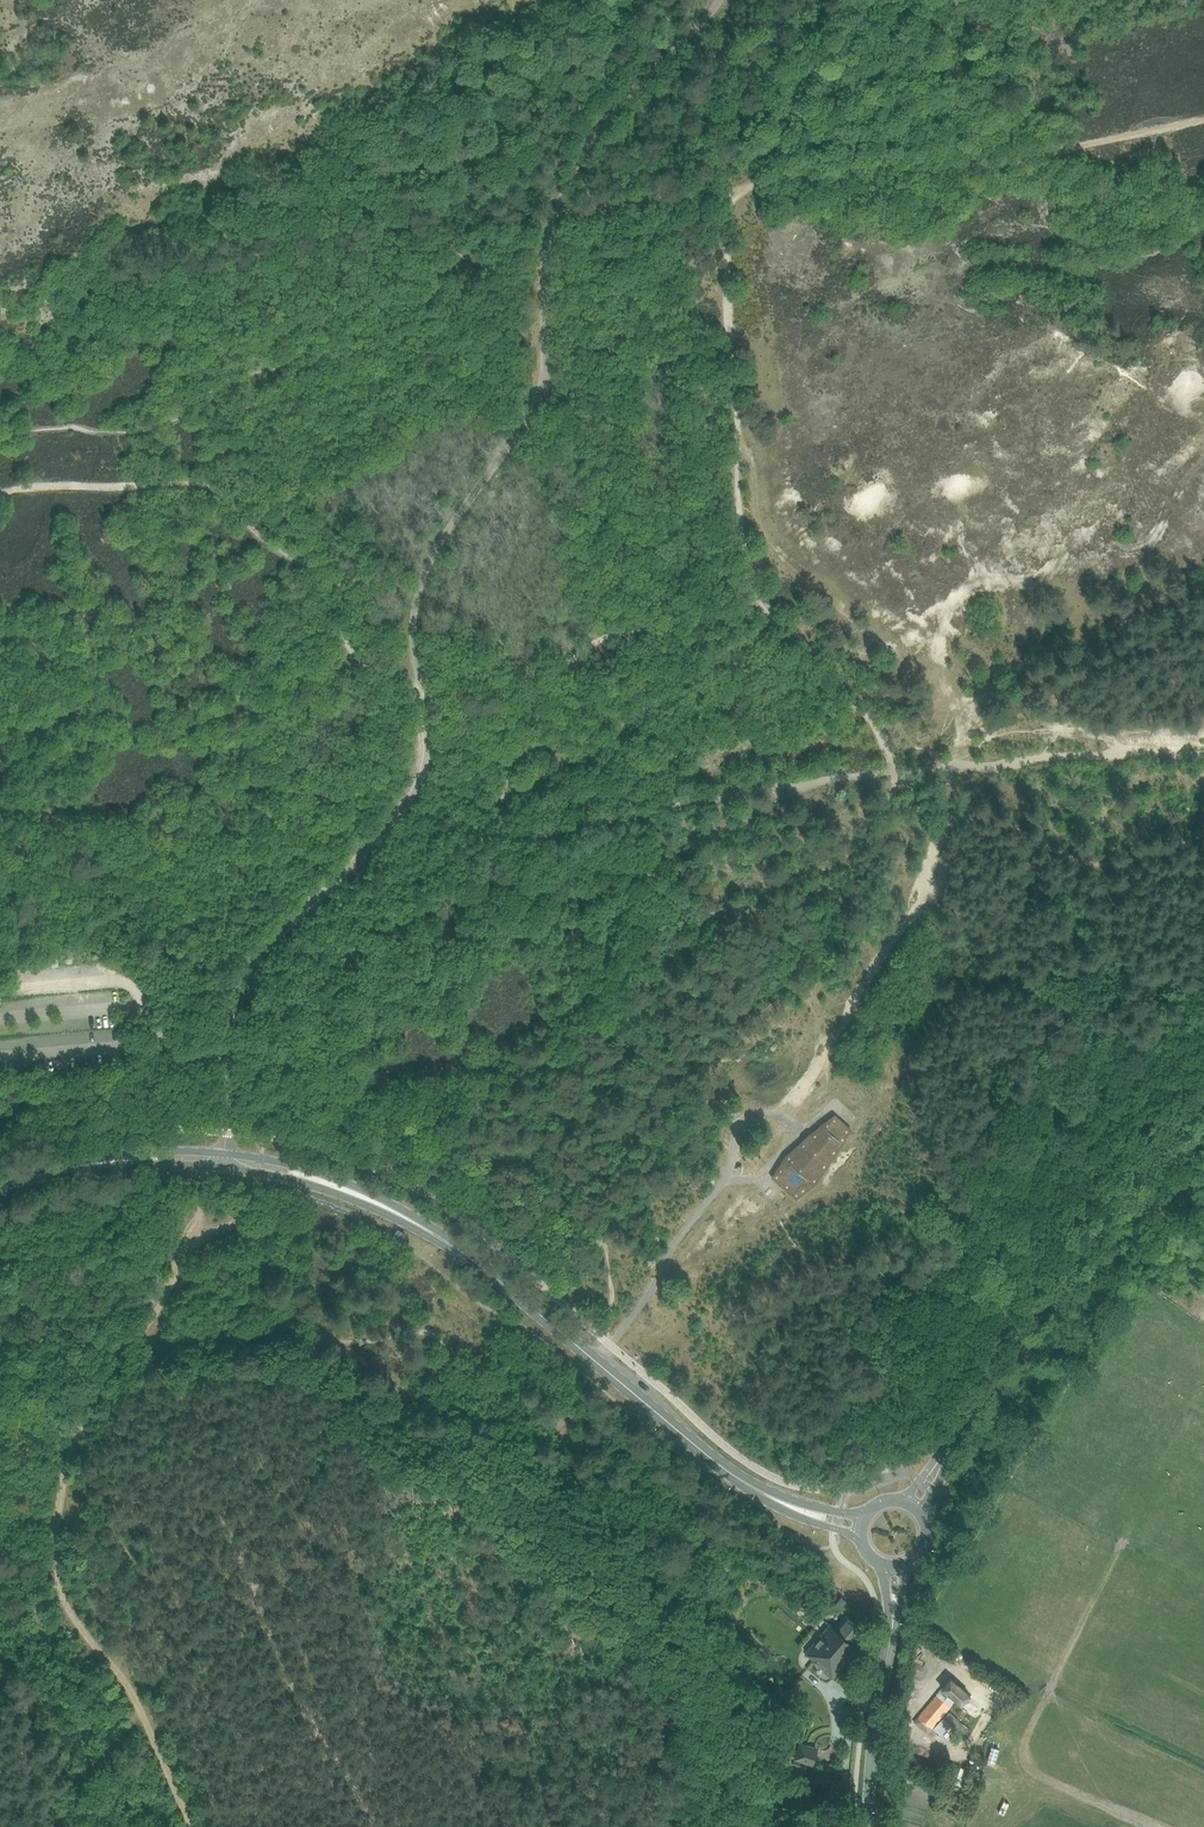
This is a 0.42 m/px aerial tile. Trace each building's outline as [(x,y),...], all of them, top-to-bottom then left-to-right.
[(834,1116),(813,1134),(812,1133),(811,1134),(812,1135),(804,1142),(803,1140),(802,1141),(803,1142),(795,1149),(794,1148),(793,1149),(794,1150),(787,1157),(785,1156),(786,1157),(776,1171),(780,1175),(776,1180),(780,1183),(779,1184),(780,1185),(781,1184),(789,1191),(788,1192),(789,1192),(790,1192),(797,1198),(796,1199),(797,1200),(798,1198),(815,1183),(816,1184),(817,1184),(815,1182),(821,1174),(823,1175),(823,1174),(822,1173),(828,1164),(829,1165),(830,1165),(828,1164),(834,1155),(836,1156),(836,1155),(835,1154),(841,1145),(842,1146),(843,1146),(842,1145),(851,1131),(850,1130),(847,1135),(830,1120),(834,1116)] [(1024,1408),(1019,1415),(1027,1420),(1032,1413),(1024,1408)] [(982,1493),(988,1485),(981,1481),(976,1489),(982,1493)] [(842,1598),(840,1601),(836,1606),(840,1610),(846,1602),(842,1598)] [(812,1619),(810,1617),(804,1623),(812,1630),(823,1619),(817,1614),(812,1619)] [(830,1626),(807,1654),(815,1660),(813,1663),(832,1680),(858,1649),(853,1645),(864,1632),(846,1617),(835,1630),(830,1626)] [(928,1735),(934,1728),(942,1736),(951,1725),(942,1718),(955,1703),(961,1708),(972,1695),(951,1677),(939,1689),(940,1690),(913,1722),(928,1735)] [(789,1691),(795,1700),(803,1695),(797,1686),(789,1691)] [(968,1728),(948,1711),(944,1717),(964,1733),(968,1728)] [(813,1766),(818,1747),(799,1742),(794,1760),(813,1766)] [(968,1770),(961,1768),(953,1766),(950,1778),(946,1790),(953,1792),(953,1794),(960,1796),(968,1770)] [(943,1808),(960,1812),(964,1798),(946,1793),(943,1808)]
